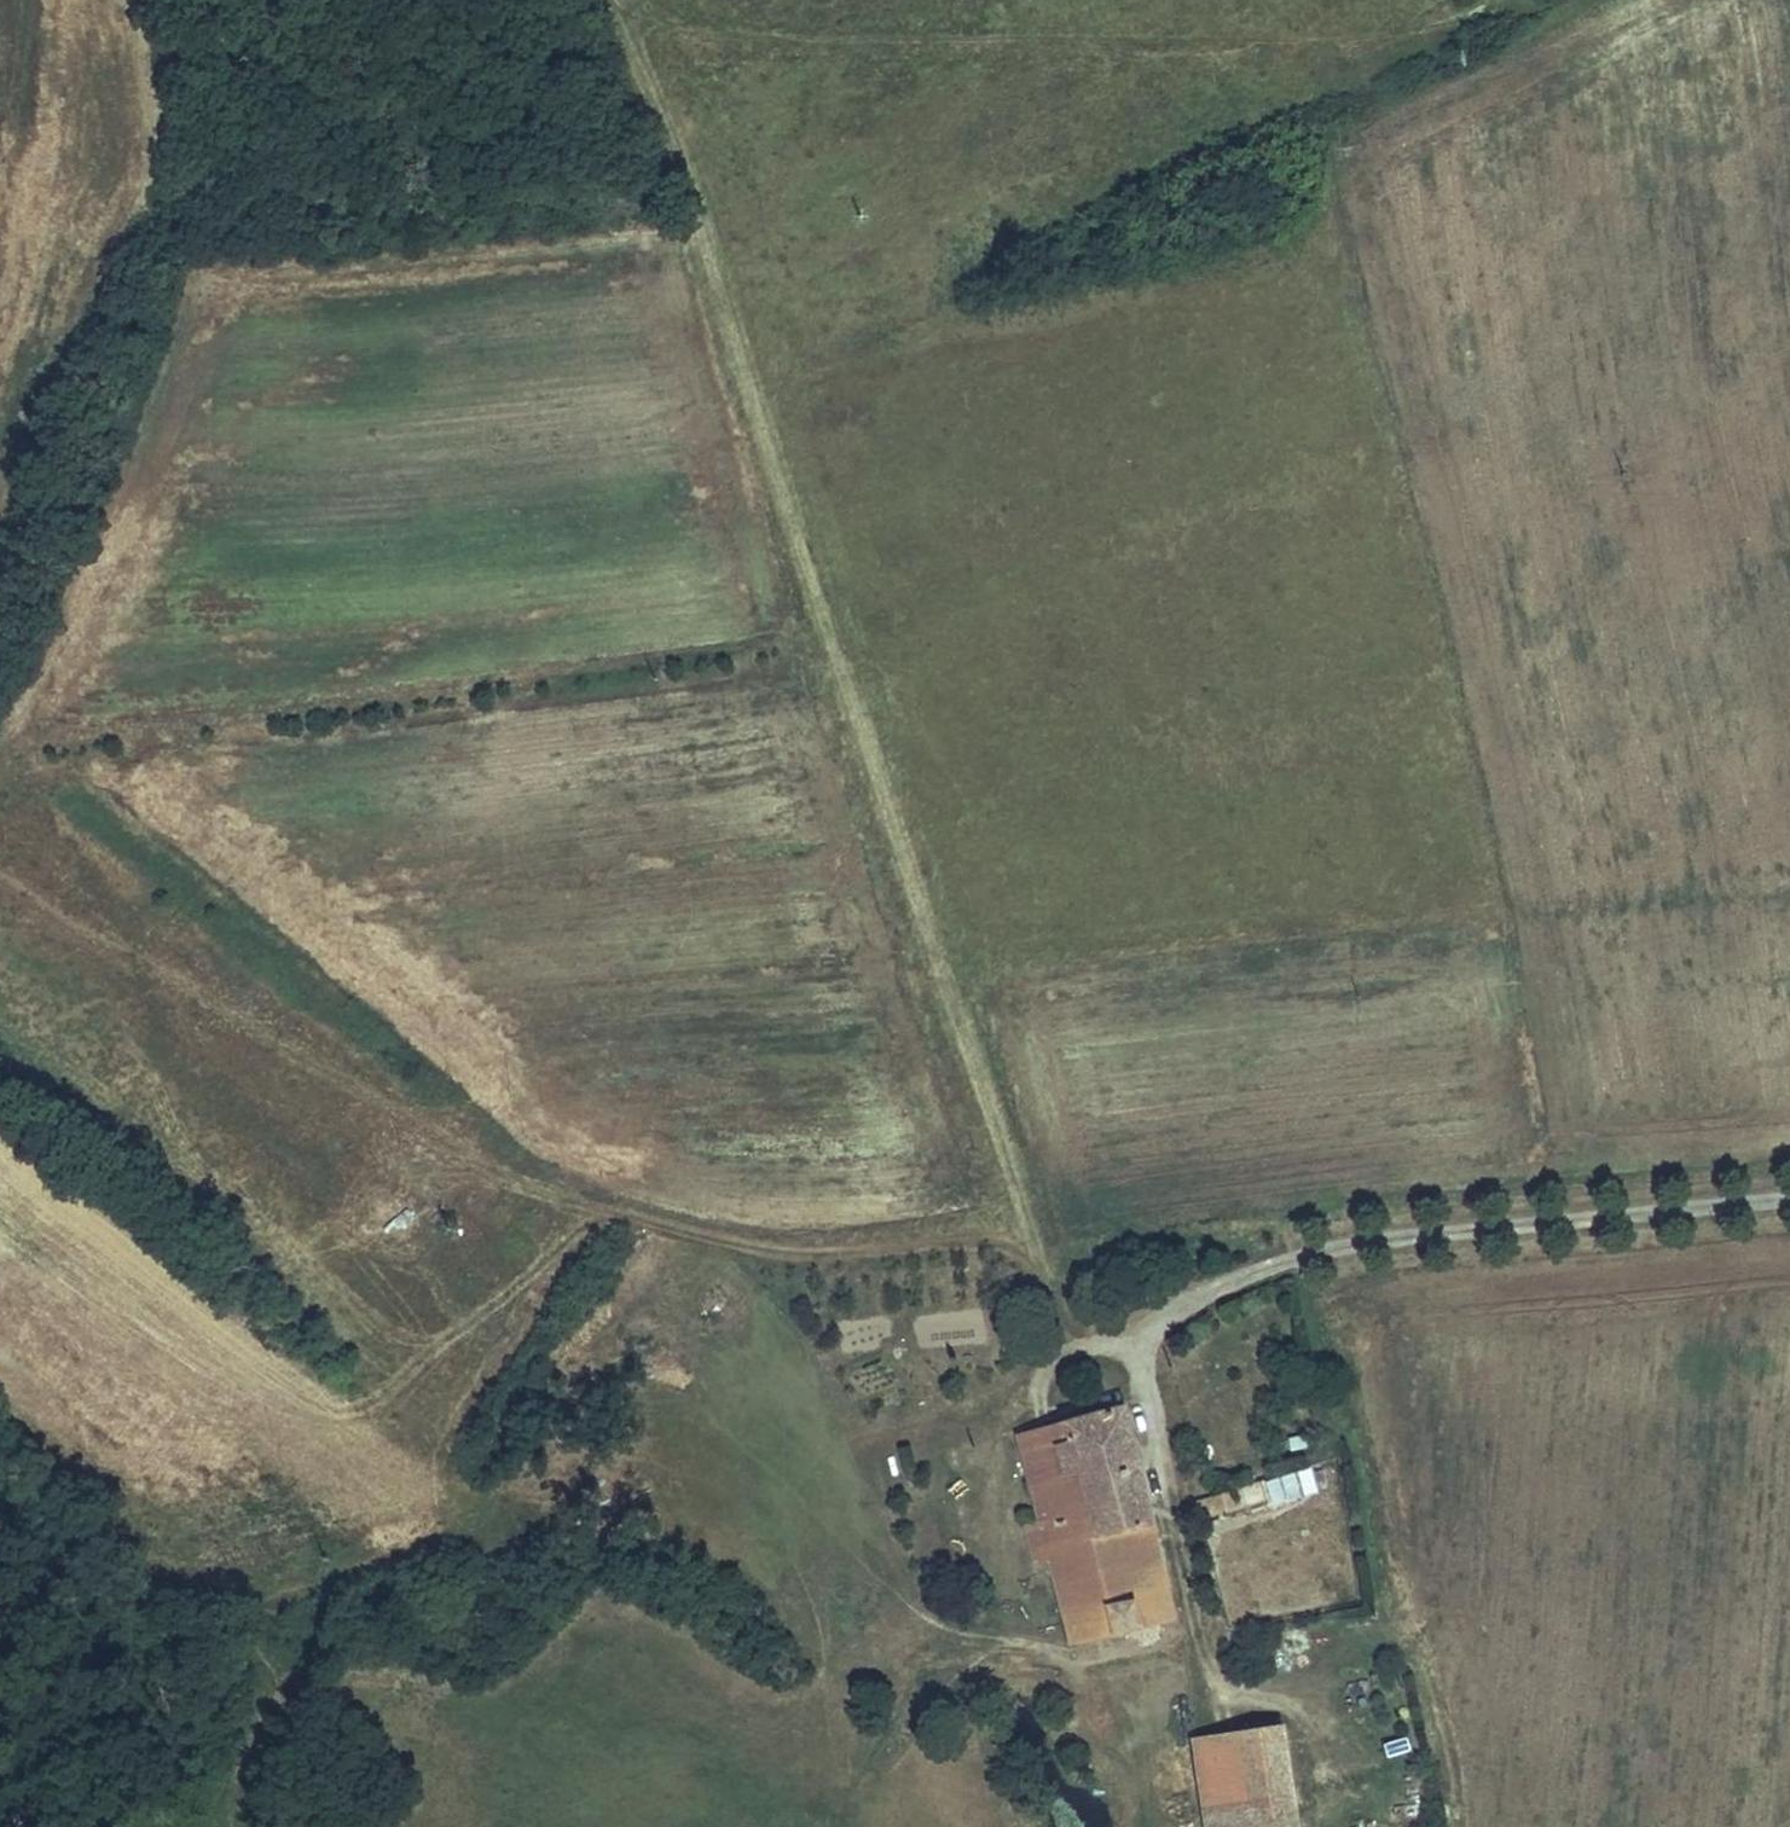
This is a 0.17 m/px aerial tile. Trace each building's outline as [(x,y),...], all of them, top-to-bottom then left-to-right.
[(1001,1426),(1025,1512),(1037,1565),(1054,1635),(1161,1608),(1111,1398),(1001,1426)] [(1286,1499),(1318,1488),(1310,1465),(1278,1476),(1286,1499)] [(1264,1502),(1280,1499),(1275,1476),(1259,1479),(1264,1502)] [(1037,1565),(1025,1512),(1009,1516),(1023,1568),(1037,1565)] [(1261,1715),(1184,1726),(1196,1804),(1274,1793),(1261,1715)]
